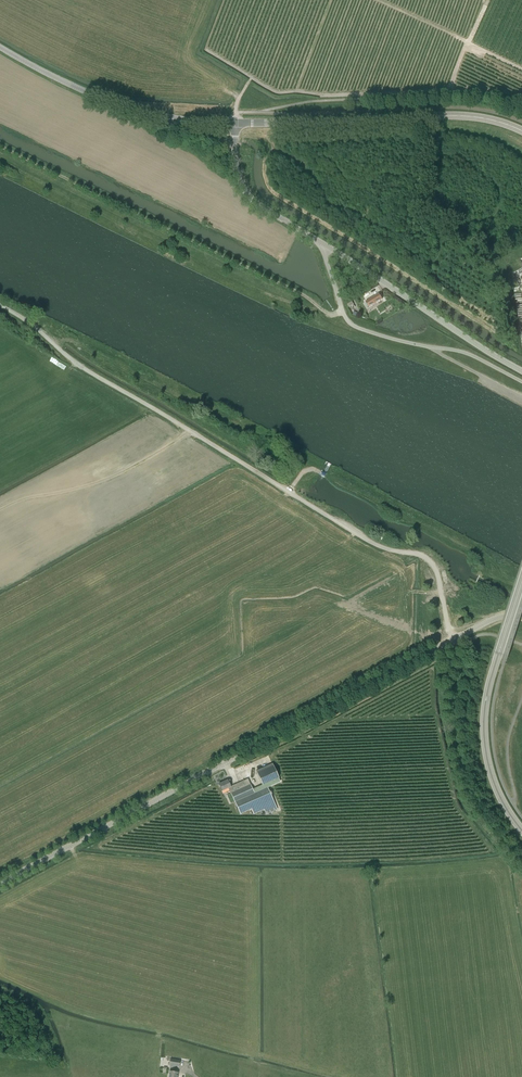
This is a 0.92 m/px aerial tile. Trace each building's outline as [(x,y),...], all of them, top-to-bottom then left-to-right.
[(379,294),(366,302),(369,307),(382,299),(379,294)] [(306,609),(306,610),(307,610),(307,611),(307,612),(308,612),(308,613),(309,613),(310,613),(311,613),(312,613),(313,613),(313,612),(314,612),(314,611),(314,610),(315,610),(315,609),(315,608),(314,608),(314,607),(314,606),(313,606),(312,606),(312,605),(311,605),(310,605),(309,605),(309,606),(308,606),(307,606),(307,607),(307,608),(306,608),(306,609)] [(270,782),(279,778),(272,764),(256,771),(263,785),(270,782)] [(228,780),(219,784),(222,791),(229,788),(231,793),(227,795),(231,804),(235,802),(240,814),(251,809),(253,815),(264,810),(266,815),(277,810),(273,800),(268,788),(254,793),(253,790),(248,779),(230,787),(228,780)] [(179,1066),(180,1060),(171,1058),(170,1065),(179,1066)]
